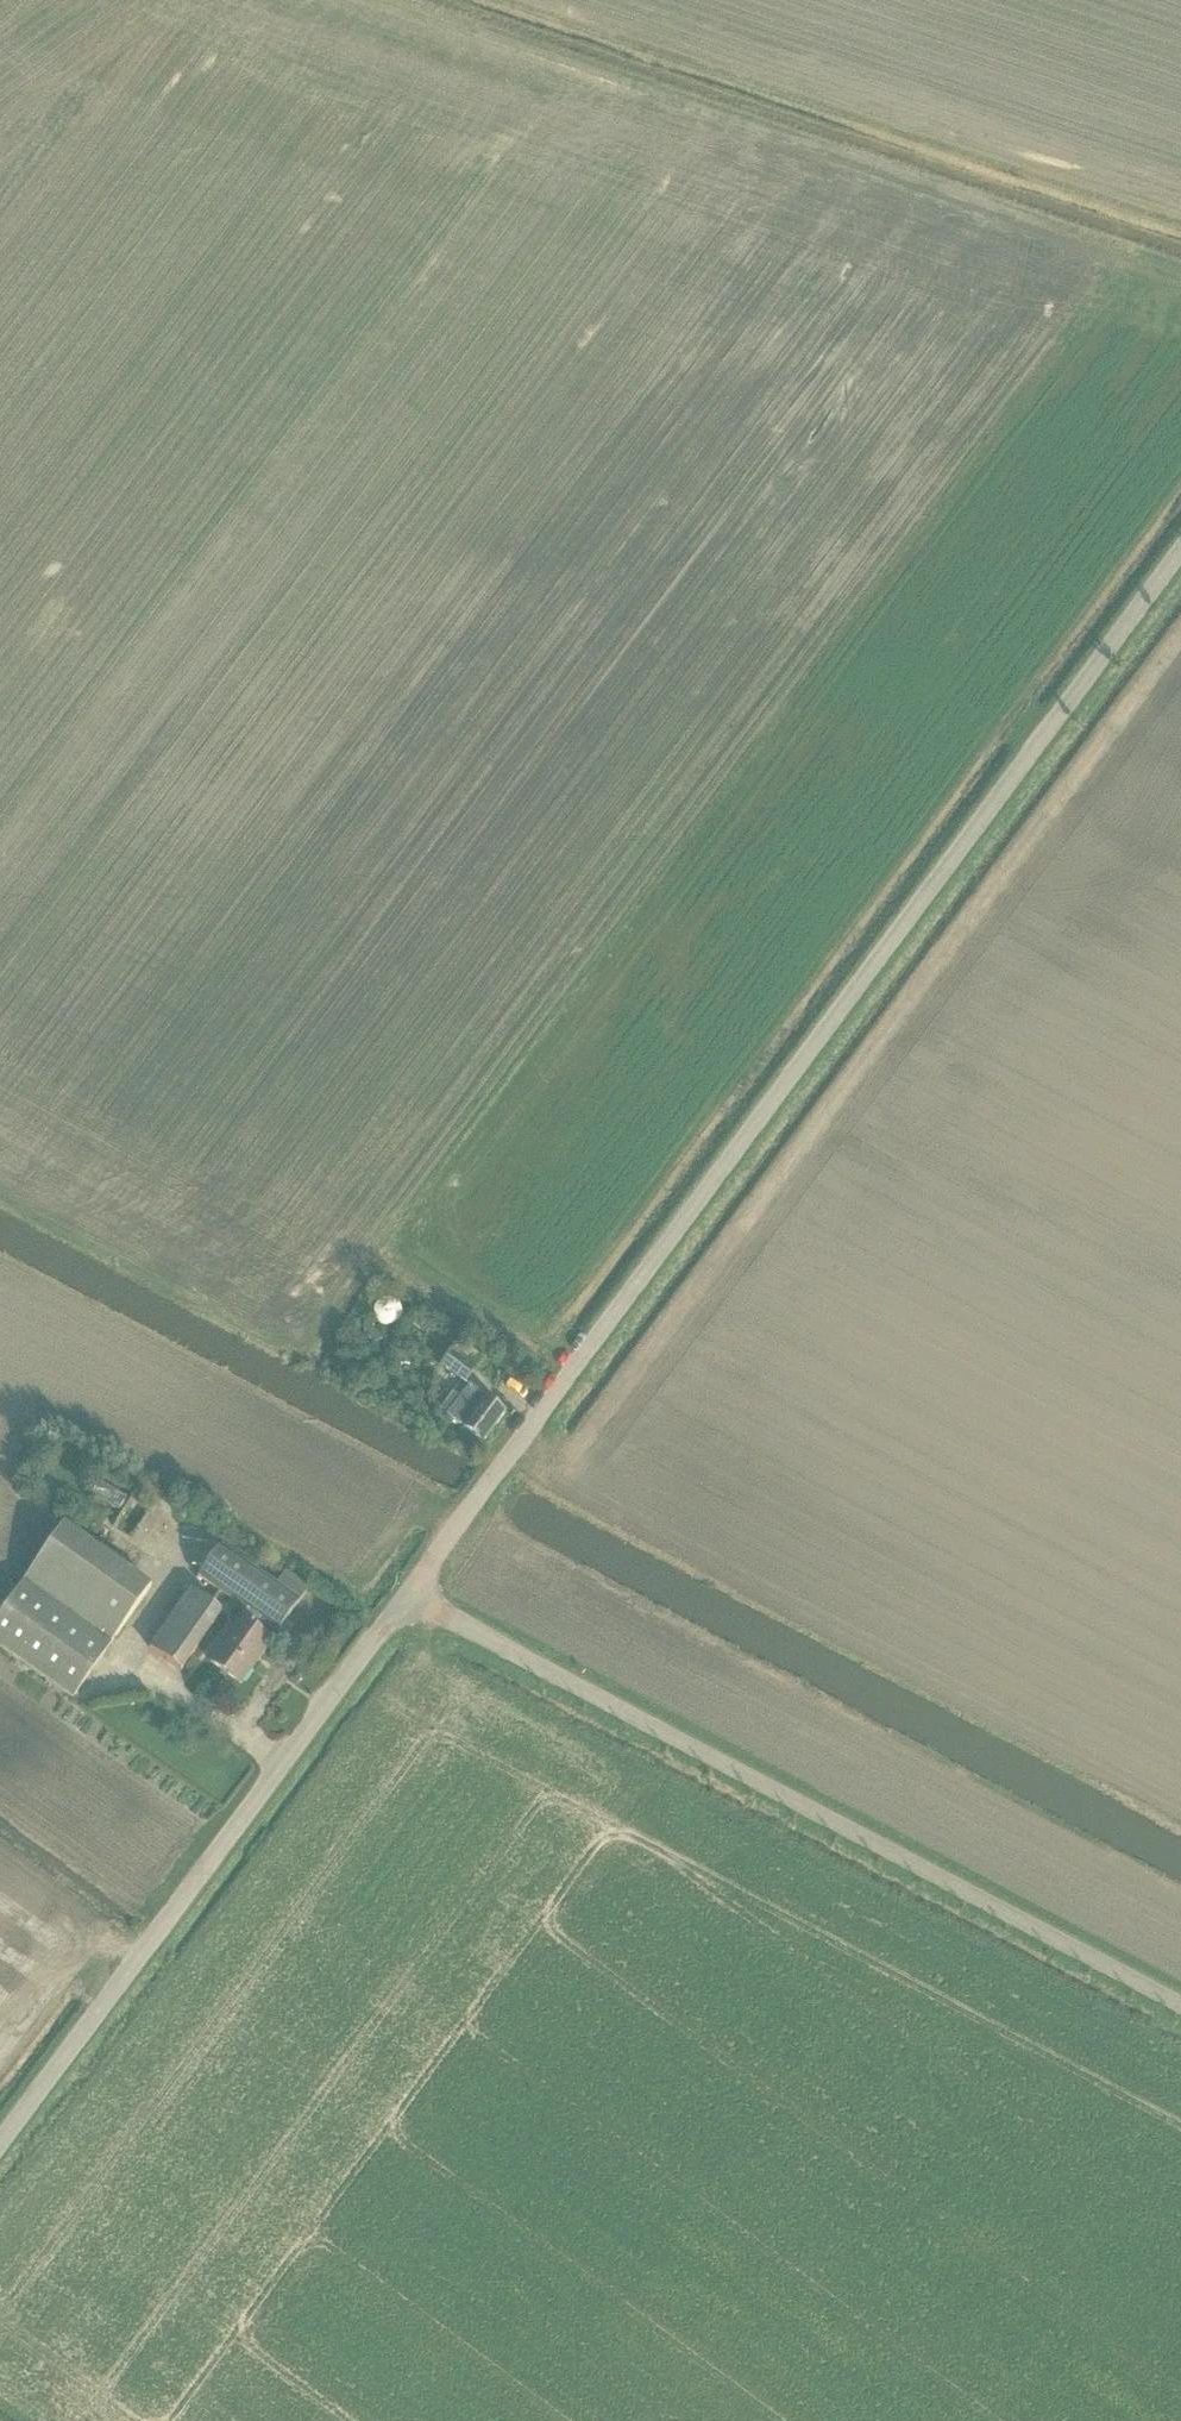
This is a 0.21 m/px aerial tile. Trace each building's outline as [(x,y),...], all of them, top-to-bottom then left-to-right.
[(467,1383),(478,1368),(453,1350),(442,1365),(467,1383)] [(447,1400),(441,1409),(485,1440),(506,1414),(470,1385),(455,1406),(447,1400)] [(153,1586),(65,1522),(0,1615),(0,1647),(75,1700),(153,1586)] [(312,1588),(286,1569),(278,1582),(221,1544),(199,1577),(247,1610),(242,1617),(240,1616),(210,1659),(244,1683),(275,1640),(256,1627),(262,1619),(281,1633),(312,1588)] [(183,1670),(224,1610),(192,1588),(151,1647),(183,1670)]
